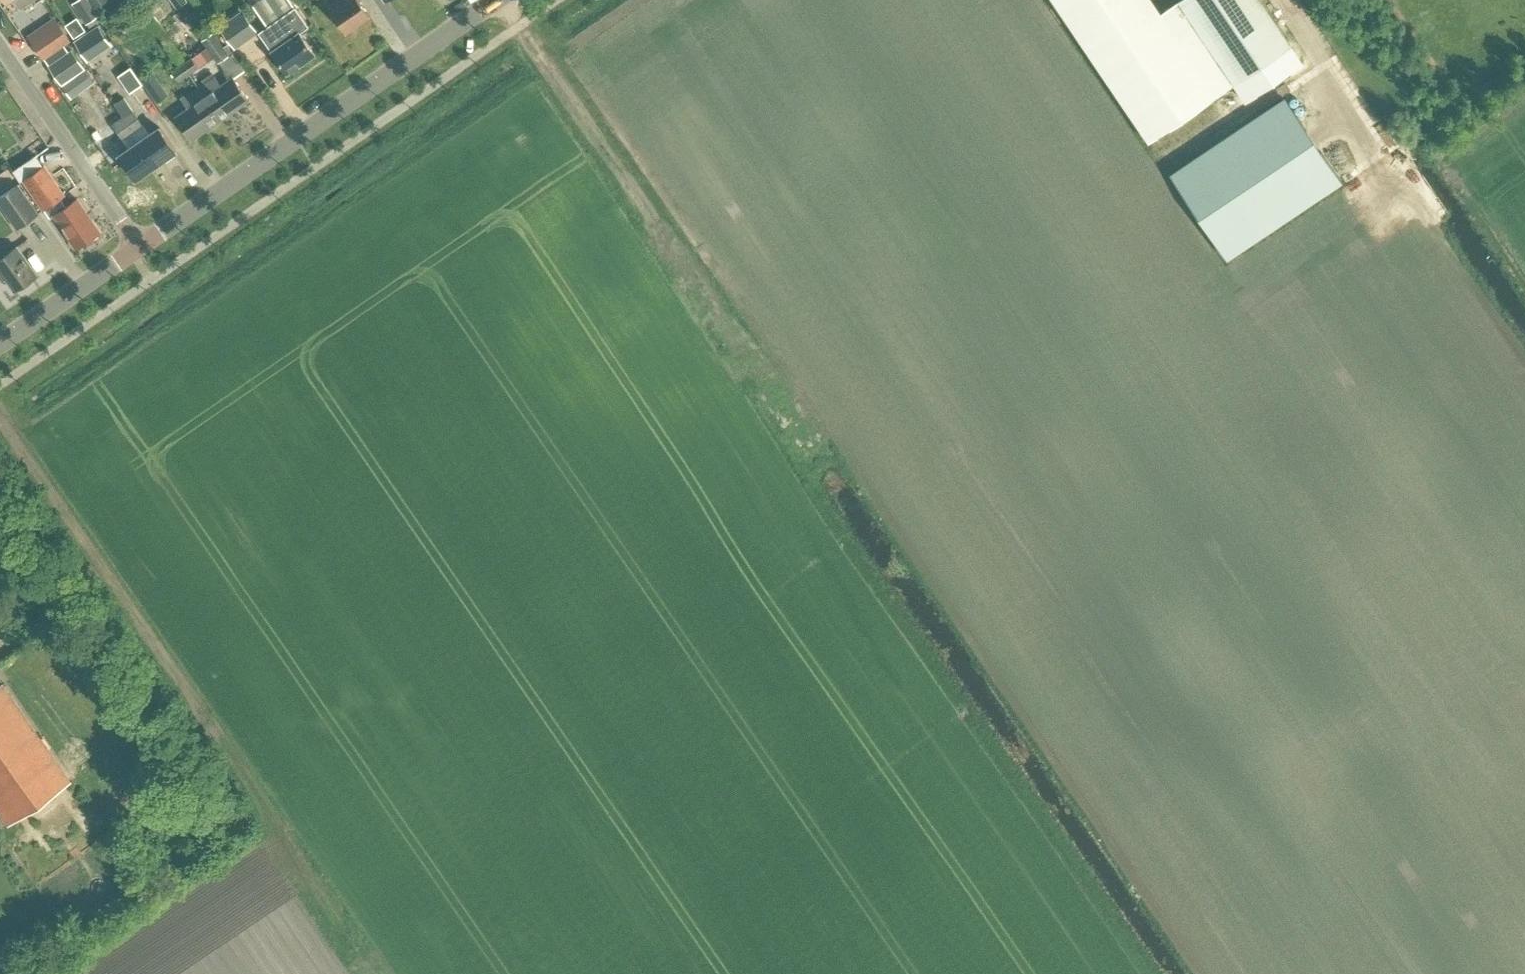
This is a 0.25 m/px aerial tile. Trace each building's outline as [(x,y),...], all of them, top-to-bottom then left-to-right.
[(90,0),(81,0),(73,5),(87,26),(102,17),(99,13),(90,0)] [(119,0),(93,0),(104,16),(122,4),(119,0)] [(176,9),(186,1),(185,0),(169,0),(176,9)] [(362,0),(339,0),(330,6),(348,32),(372,16),(362,0)] [(1149,141),(1234,83),(1178,0),(1160,12),(1151,0),(1054,0),(1149,141)] [(1178,0),(1234,83),(1290,45),(1260,0),(1178,0)] [(257,13),(256,14),(264,25),(280,13),(273,2),(272,3),(257,13)] [(300,32),(309,26),(295,6),(267,25),(270,30),(262,36),(288,73),(315,53),(300,32)] [(248,36),(234,16),(220,26),(234,46),(248,36)] [(93,57),(119,44),(108,21),(82,34),(93,57)] [(34,43),(43,57),(70,41),(61,26),(34,43)] [(214,33),(202,41),(216,63),(228,56),(214,33)] [(73,50),(50,65),(53,69),(58,76),(59,77),(81,62),(73,50)] [(173,70),(180,80),(200,67),(192,56),(173,70)] [(83,89),(95,81),(86,68),(74,76),(83,89)] [(154,71),(142,78),(158,101),(169,93),(154,71)] [(199,88),(222,120),(251,100),(234,77),(223,85),(216,76),(199,88)] [(176,117),(193,141),(222,120),(199,88),(183,99),(189,108),(176,117)] [(1285,97),(1171,174),(1227,257),(1341,181),(1285,97)] [(134,111),(126,117),(135,130),(143,124),(134,111)] [(124,138),(135,130),(126,117),(115,125),(124,138)] [(143,141),(159,165),(178,151),(161,128),(143,141)] [(121,157),(138,180),(159,165),(143,141),(121,157)] [(77,199),(72,202),(46,164),(22,180),(49,219),(55,215),(78,247),(100,232),(77,199)] [(18,184),(0,196),(0,203),(17,227),(38,212),(18,184)] [(4,280),(7,278),(15,290),(39,274),(18,245),(0,258),(0,275),(4,280)] [(11,823),(72,782),(4,685),(0,688),(0,807),(11,823)]
